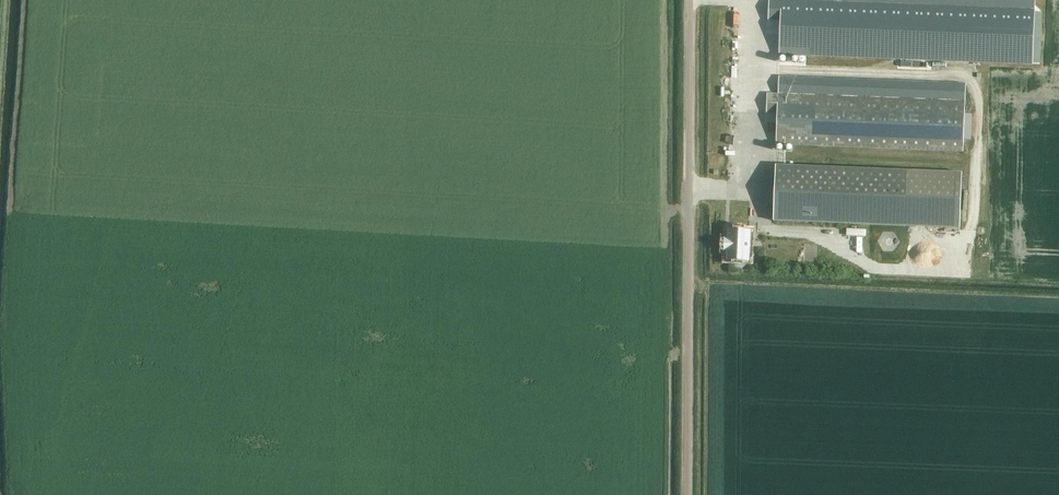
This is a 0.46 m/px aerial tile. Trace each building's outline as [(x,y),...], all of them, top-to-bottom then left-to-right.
[(1056,9),(829,0),(782,0),(782,17),(771,17),(770,34),(781,35),(780,72),(1054,83),(1056,9)] [(965,102),(767,94),(767,112),(778,113),(777,144),(963,152),(965,102)] [(960,228),(962,173),(776,166),(774,221),(960,228)] [(749,231),(729,230),(728,240),(725,240),(724,250),(728,250),(727,260),(748,261),(749,231)]
